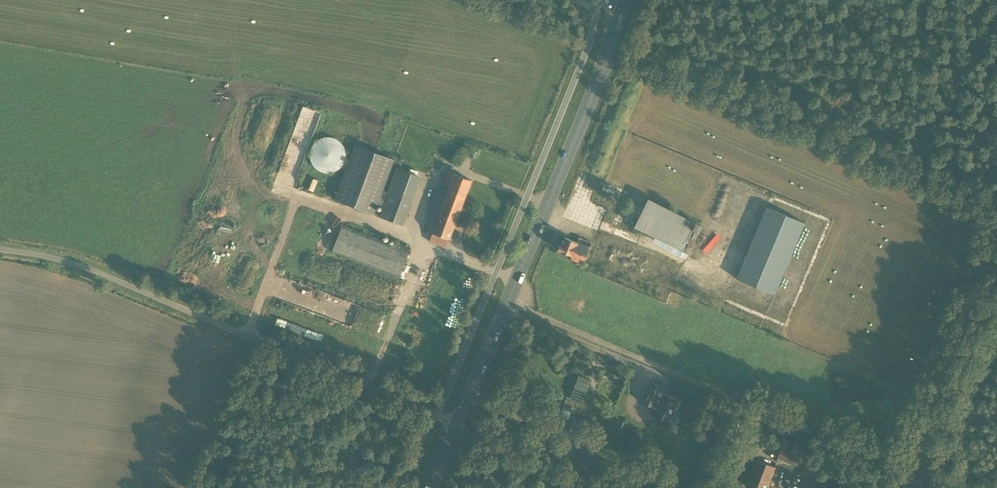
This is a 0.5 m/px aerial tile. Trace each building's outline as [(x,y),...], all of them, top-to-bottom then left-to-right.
[(309,153),(309,156),(310,161),(312,164),(314,166),(316,168),(318,170),(323,172),(326,173),(329,173),(332,172),(336,170),(339,168),(341,166),(343,164),(344,161),(345,158),(345,155),(345,152),(343,147),(342,145),(340,142),(336,139),(333,138),(330,137),(327,137),(323,138),(320,139),(318,139),(316,141),(314,143),(312,146),(310,149),(309,153)] [(354,145),(333,199),(374,214),(378,204),(382,191),(394,160),(354,145)] [(382,191),(378,204),(382,205),(382,206),(379,216),(402,224),(420,177),(397,168),(388,193),(382,191)] [(432,233),(429,241),(445,247),(448,239),(449,240),(471,181),(446,171),(442,182),(446,183),(444,190),(436,187),(427,213),(437,216),(431,233),(432,233)] [(647,199),(634,227),(655,237),(652,243),(687,259),(703,224),(647,199)] [(416,254),(285,205),(266,257),(388,303),(397,279),(405,282),(416,254)] [(751,244),(736,279),(738,279),(774,295),(804,223),(766,207),(751,244)] [(560,245),(558,250),(559,251),(559,250),(572,256),(570,259),(583,264),(590,247),(598,250),(599,246),(579,237),(577,242),(565,237),(561,246),(560,245)] [(337,317),(351,320),(353,310),(339,307),(337,317)] [(298,314),(294,332),(320,337),(324,319),(298,314)] [(585,404),(582,403),(590,380),(579,376),(571,399),(567,398),(563,409),(581,415),(585,404)] [(654,416),(669,422),(674,408),(677,409),(679,403),(677,402),(678,399),(663,393),(662,396),(658,394),(661,386),(652,382),(643,404),(652,407),(653,406),(657,407),(654,416)] [(687,395),(698,399),(701,392),(690,387),(687,395)] [(777,459),(796,466),(803,449),(793,445),(791,451),(781,447),(777,459)] [(749,487),(767,487),(775,467),(756,460),(745,487),(749,487)]
